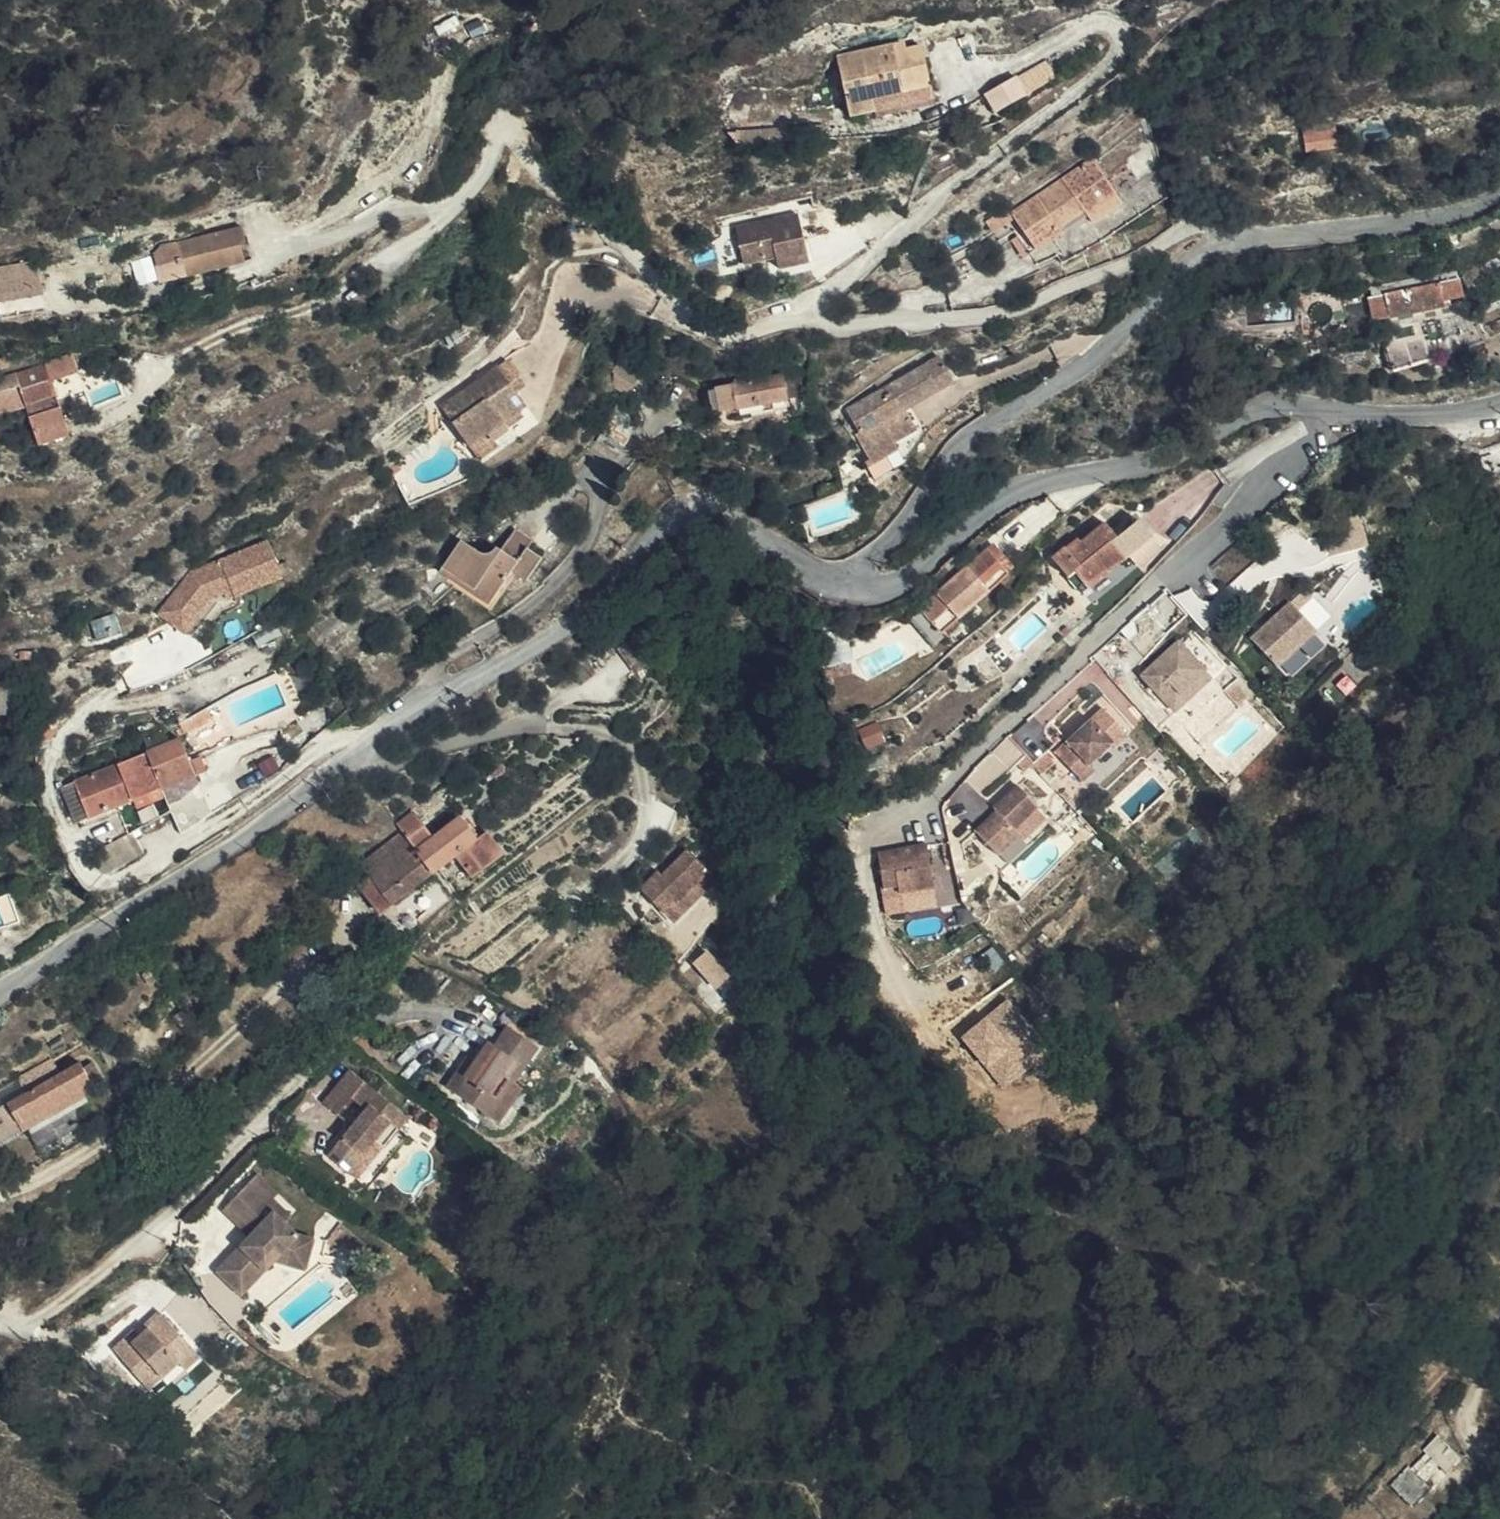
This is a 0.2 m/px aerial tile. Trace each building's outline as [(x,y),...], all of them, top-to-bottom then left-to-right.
[(899,50),(897,43),(838,57),(850,114),(933,96),(922,46),(899,50)] [(1016,78),(984,95),(995,112),(1026,95),(1016,78)] [(1110,107),(1118,118),(1130,108),(1123,97),(1110,107)] [(1307,169),(1339,167),(1337,147),(1319,149),(1318,142),(1306,143),(1307,169)] [(1095,207),(1100,215),(1118,203),(1089,160),(1015,209),(1039,244),(1088,212),(1095,207)] [(1093,220),(1100,215),(1095,207),(1088,212),(1093,220)] [(1039,244),(1015,209),(1009,213),(1019,229),(1013,233),(1026,253),(1039,244)] [(741,227),(747,248),(769,235),(794,225),(805,223),(807,224),(804,211),(741,227)] [(250,229),(245,215),(166,241),(172,257),(185,253),(190,269),(250,251),(244,232),(250,229)] [(769,235),(747,248),(751,264),(783,255),(786,267),(816,260),(807,224),(805,223),(794,225),(769,235)] [(17,301),(47,292),(42,270),(10,278),(17,301)] [(1376,318),(1462,299),(1457,275),(1371,294),(1376,318)] [(920,344),(859,390),(866,405),(858,411),(863,417),(860,420),(879,445),(874,449),(877,454),(895,441),(906,433),(901,427),(919,412),(905,394),(951,356),(937,340),(925,348),(920,344)] [(775,366),(793,360),(789,349),(771,355),(775,366)] [(803,387),(796,366),(730,393),(738,416),(804,390),(803,387)] [(489,444),(522,424),(528,420),(522,406),(516,397),(526,391),(515,371),(451,409),(459,423),(452,428),(471,459),(491,449),(489,444)] [(26,421),(26,426),(59,426),(58,400),(88,398),(87,380),(53,382),(53,383),(0,384),(0,400),(1,400),(2,416),(26,414),(26,421)] [(866,405),(859,390),(849,398),(858,411),(866,405)] [(516,397),(522,406),(531,400),(526,391),(516,397)] [(26,421),(26,414),(2,416),(1,400),(0,400),(0,421),(26,421)] [(528,432),(522,424),(489,444),(491,449),(495,447),(496,451),(528,432)] [(639,440),(633,426),(623,438),(626,440),(633,449),(639,440)] [(626,440),(615,453),(614,468),(627,480),(644,460),(639,440),(633,449),(626,440)] [(903,455),(895,441),(877,454),(886,467),(903,455)] [(495,447),(491,449),(471,459),(478,471),(499,456),(496,451),(495,447)] [(614,468),(615,453),(607,461),(614,468)] [(1100,524),(1076,546),(1081,553),(1105,530),(1100,524)] [(1050,568),(1065,585),(1073,578),(1089,595),(1146,541),(1136,528),(1116,543),(1105,530),(1081,553),(1076,546),(1050,568)] [(192,570),(159,613),(188,635),(216,601),(280,578),(266,541),(192,570)] [(972,550),(991,574),(999,568),(980,544),(972,550)] [(924,629),(991,574),(972,550),(905,602),(924,629)] [(467,584),(485,574),(480,567),(476,563),(466,571),(454,570),(442,557),(419,579),(434,595),(467,584)] [(485,574),(499,566),(490,557),(480,567),(485,574)] [(502,570),(499,566),(485,574),(491,581),(502,570)] [(491,581),(485,574),(467,584),(434,595),(458,621),(489,594),(495,601),(515,584),(502,570),(491,581)] [(1073,578),(1065,585),(1080,602),(1089,595),(1073,578)] [(1244,642),(1270,670),(1308,634),(1290,614),(1304,600),(1297,593),(1244,642)] [(458,621),(434,595),(426,598),(456,634),(495,601),(489,594),(458,621)] [(114,615),(91,623),(97,639),(120,632),(114,615)] [(1133,682),(1152,701),(1164,691),(1171,699),(1197,675),(1170,647),(1133,682)] [(1164,691),(1152,701),(1167,717),(1203,682),(1197,675),(1171,699),(1164,691)] [(16,713),(19,686),(0,685),(0,711),(16,713)] [(205,753),(232,740),(218,713),(192,726),(205,753)] [(1107,753),(1119,741),(1096,715),(1048,760),(1075,790),(1088,778),(1082,772),(1104,751),(1107,753)] [(151,756),(160,786),(195,775),(190,757),(184,737),(160,745),(162,750),(153,753),(150,754),(151,756)] [(160,745),(148,750),(150,754),(153,753),(162,750),(160,745)] [(150,754),(148,750),(66,779),(71,791),(136,761),(151,756),(150,754)] [(190,757),(195,775),(209,771),(204,753),(190,757)] [(90,809),(160,786),(151,756),(136,761),(71,791),(76,803),(90,809)] [(1025,772),(1016,764),(1007,772),(1015,780),(1025,772)] [(968,841),(987,860),(1010,846),(1014,842),(1008,837),(1031,815),(1010,793),(986,815),(990,820),(968,841)] [(422,813),(405,827),(413,837),(441,871),(465,852),(485,876),(505,860),(487,836),(472,815),(443,838),(422,813)] [(497,829),(487,836),(505,860),(514,852),(497,829)] [(401,902),(441,871),(413,837),(374,867),(382,878),(370,888),(394,917),(404,908),(401,902)] [(1010,846),(987,860),(991,863),(1010,846)] [(640,892),(661,914),(675,901),(678,903),(684,897),(695,907),(718,883),(688,852),(666,874),(659,881),(655,877),(640,892)] [(895,901),(904,900),(929,889),(923,853),(873,861),(878,896),(893,892),(895,901)] [(662,870),(655,877),(659,881),(666,874),(662,870)] [(929,889),(904,900),(930,895),(929,889)] [(4,924),(20,919),(12,897),(0,901),(0,911),(4,924)] [(675,901),(661,914),(675,928),(695,907),(684,897),(678,903),(675,901)] [(726,995),(739,984),(716,959),(704,970),(726,995)] [(737,1008),(727,996),(716,1007),(726,1019),(737,1008)] [(963,1028),(998,1084),(1047,1053),(1013,998),(963,1028)] [(479,1073),(472,1068),(459,1085),(507,1121),(532,1089),(525,1082),(550,1048),(523,1026),(506,1047),(503,1044),(488,1062),(479,1073)] [(481,1056),(472,1068),(479,1073),(488,1062),(481,1056)] [(369,1178),(408,1132),(418,1119),(363,1071),(337,1102),(353,1115),(365,1100),(378,1110),(341,1155),(369,1178)] [(34,1087),(0,1104),(0,1142),(50,1117),(34,1087)] [(417,1140),(408,1132),(369,1178),(379,1186),(417,1140)] [(265,1183),(283,1198),(288,1188),(271,1175),(265,1183)] [(267,1235),(259,1244),(230,1279),(257,1302),(294,1258),(325,1248),(317,1213),(302,1218),(280,1203),(283,1198),(265,1183),(241,1213),(267,1235)] [(233,1222),(259,1244),(267,1235),(241,1213),(233,1222)] [(167,1362),(171,1369),(188,1357),(152,1307),(134,1319),(139,1326),(125,1336),(120,1330),(104,1341),(132,1376),(145,1367),(150,1375),(167,1362)] [(155,1380),(171,1369),(167,1362),(150,1375),(155,1380)] [(139,1383),(150,1375),(145,1367),(132,1376),(139,1383)] [(1372,1482),(1398,1506),(1415,1485),(1404,1476),(1418,1458),(1425,1465),(1437,1453),(1416,1431),(1372,1482)]
